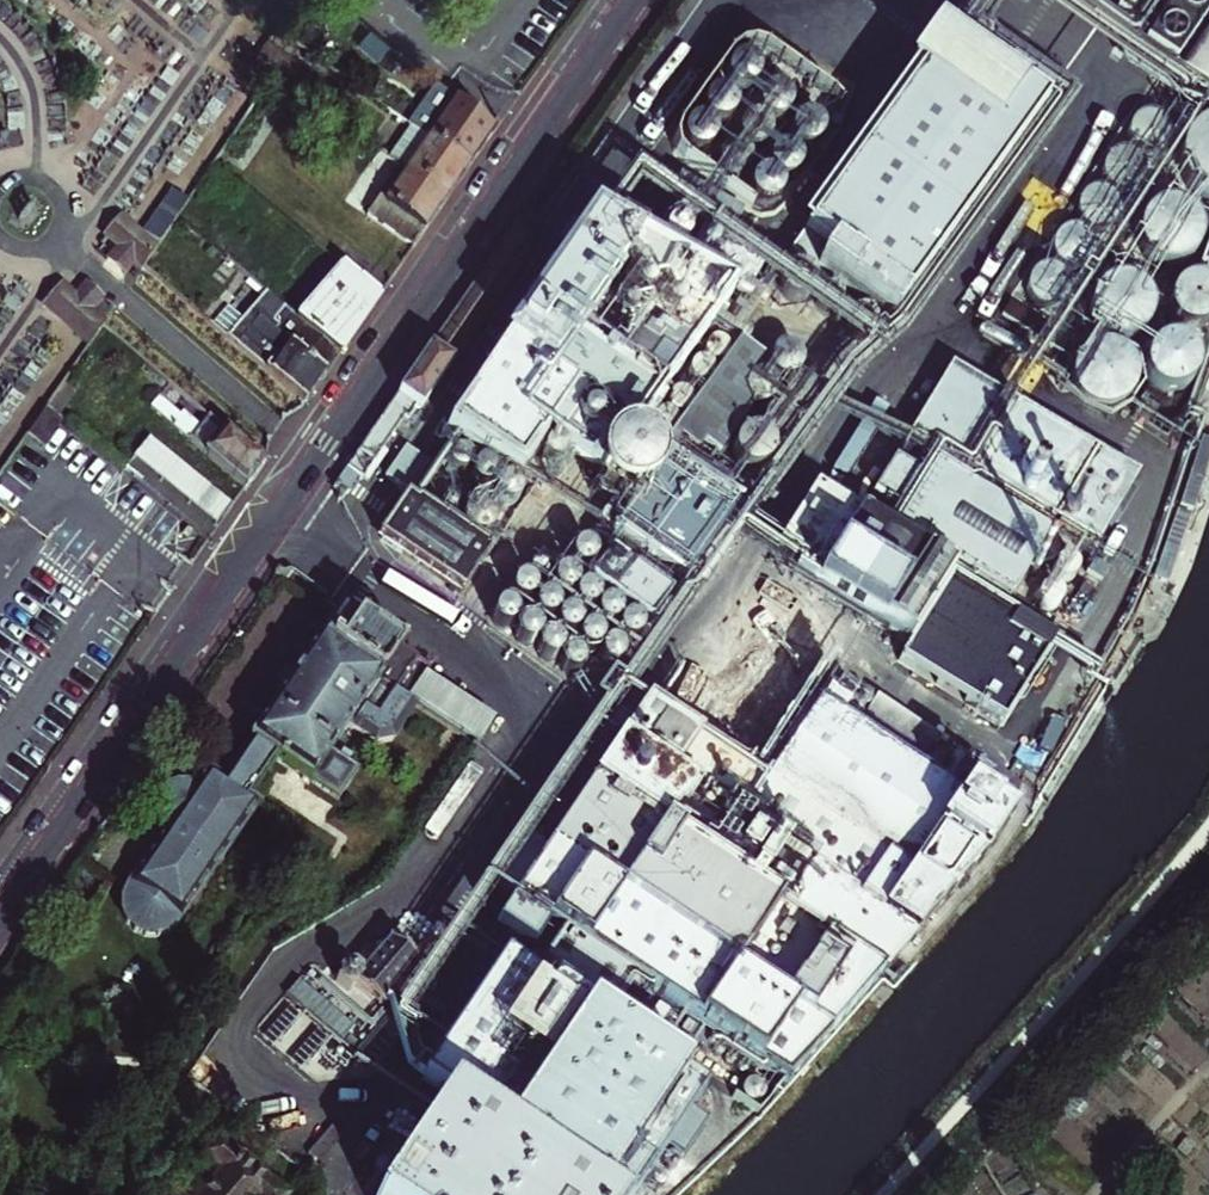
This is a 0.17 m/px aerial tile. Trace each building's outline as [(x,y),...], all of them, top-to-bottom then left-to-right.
[(1114,14),(1132,26),(1149,0),(1123,0),(1114,14)] [(1133,45),(1202,91),(1208,81),(1208,0),(1163,0),(1133,45)] [(941,36),(929,28),(901,67),(913,76),(791,250),(887,316),(1044,95),(1033,88),(1037,83),(1012,65),(1000,82),(939,39),(941,36)] [(378,59),(389,47),(370,30),(359,43),(378,59)] [(763,82),(763,79),(763,75),(762,72),(760,69),(758,66),(755,64),(752,62),(749,61),(746,61),(742,61),(739,62),(736,64),(733,66),(731,68),(729,71),(728,75),(728,78),(728,82),(729,85),(731,88),(733,91),(736,93),(739,95),(742,96),(745,96),(749,96),(752,95),(755,93),(758,91),(760,88),(762,85),(763,82)] [(418,130),(470,164),(492,132),(438,87),(420,113),(427,117),(418,130)] [(796,109),(797,106),(796,102),(795,99),(794,96),(791,93),(789,91),(786,89),(783,88),(779,88),(776,88),(772,89),(769,91),(766,93),(764,96),(763,99),(762,102),(761,105),(762,109),(762,112),(764,115),(766,118),(769,120),(772,122),(775,123),(779,123),(782,123),(786,122),(789,121),(791,118),(794,116),(795,112),(796,109)] [(739,112),(739,108),(739,105),(738,102),(737,99),(734,96),(732,94),(729,92),(725,91),(722,91),(718,91),(715,92),(712,94),(709,96),(707,98),(705,101),(704,105),(704,108),(704,112),(705,115),(707,118),(709,121),(712,123),(715,125),(718,126),(722,126),(725,126),(728,125),(731,123),(734,121),(736,118),(738,115),(739,112)] [(1159,139),(1160,131),(1160,126),(1157,119),(1151,113),(1147,111),(1139,109),(1131,111),(1124,115),(1120,122),(1118,130),(1119,139),(1124,145),(1131,150),(1139,152),(1147,150),(1154,146),(1159,139)] [(412,126),(418,130),(427,117),(420,113),(411,126),(412,126)] [(828,137),(828,134),(828,130),(827,127),(825,124),(823,121),(820,119),(817,117),(814,116),(811,116),(807,116),(804,117),(801,119),(798,121),(796,124),(794,127),(793,130),(793,133),(793,137),(794,140),(795,143),(797,146),(800,148),(803,150),(807,151),(810,151),(814,151),(817,150),(820,148),(823,146),(825,143),(827,140),(828,137)] [(774,140),(775,136),(774,133),(773,129),(772,126),(769,124),(767,121),(764,120),(761,119),(757,118),(754,119),(750,120),(747,121),(744,123),(742,126),(741,129),(739,133),(739,136),(740,139),(740,143),(742,146),(744,148),(747,151),(750,152),(753,153),(757,154),(760,153),(764,153),(767,151),(769,149),(772,146),(773,143),(774,140)] [(716,141),(717,137),(716,134),(715,131),(714,128),(711,125),(709,123),(706,121),(702,120),(699,120),(695,120),(692,121),(689,123),(686,125),(684,127),(682,130),(681,134),(681,137),(681,140),(682,144),(684,147),(686,150),(689,152),(692,154),(695,155),(699,155),(702,155),(705,154),(708,152),(711,150),(713,147),(715,144),(716,141)] [(1204,122),(1196,126),(1190,131),(1184,138),(1180,145),(1178,153),(1177,162),(1177,170),(1180,178),(1184,186),(1189,192),(1196,198),(1203,202),(1208,204),(1208,120),(1204,122)] [(446,199),(470,164),(418,130),(412,126),(391,157),(402,166),(446,199)] [(806,169),(807,165),(806,162),(805,158),(804,155),(801,152),(799,150),(796,148),(792,147),(789,147),(786,147),(782,149),(779,150),(776,152),(774,155),(773,158),(771,161),(771,165),(771,168),(772,171),(774,174),(776,177),(779,180),(782,181),(785,182),(789,183),(792,182),(795,181),(799,180),(801,178),(804,175),(805,172),(806,169)] [(1135,178),(1137,170),(1137,166),(1134,159),(1128,153),(1120,150),(1112,149),(1104,152),(1099,158),(1095,166),(1095,174),(1098,182),(1101,185),(1108,190),(1116,192),(1124,190),(1131,185),(1135,178)] [(411,248),(446,199),(402,166),(366,217),(411,248)] [(785,199),(785,195),(785,192),(784,188),(783,185),(780,182),(778,180),(775,178),(771,177),(768,177),(764,177),(761,178),(758,180),(755,182),(753,185),(751,188),(750,191),(750,195),(750,198),(751,201),(753,204),(755,207),(758,209),(761,211),(764,212),(768,213),(771,212),(774,211),(777,210),(780,208),(782,205),(784,202),(785,199)] [(1114,217),(1115,209),(1115,205),(1112,197),(1106,191),(1098,187),(1089,187),(1082,190),(1076,196),(1072,204),(1072,208),(1074,217),(1078,224),(1085,229),(1093,230),(1102,229),(1109,224),(1114,217)] [(186,206),(172,195),(140,241),(115,221),(103,236),(116,247),(109,256),(128,271),(135,262),(142,269),(176,220),(186,206)] [(675,199),(666,216),(698,234),(707,217),(675,199)] [(1201,242),(1201,236),(1201,230),(1199,223),(1196,218),(1192,213),(1187,209),(1182,206),(1175,204),(1169,203),(1163,204),(1151,208),(1142,217),(1139,223),(1137,229),(1136,236),(1137,242),(1139,248),(1142,253),(1150,263),(1162,267),(1168,268),(1175,268),(1186,263),(1196,254),(1199,248),(1201,242)] [(516,223),(344,472),(358,481),(401,419),(404,421),(413,407),(418,411),(529,251),(526,230),(516,223)] [(636,570),(645,557),(686,588),(743,508),(638,439),(667,398),(664,396),(730,301),(592,226),(503,349),(447,433),(515,480),(547,436),(605,475),(595,491),(616,506),(593,538),(636,570)] [(667,228),(653,254),(679,269),(694,242),(667,228)] [(1088,257),(1090,249),(1090,245),(1086,237),(1081,231),(1073,228),(1065,228),(1057,231),(1051,237),(1048,245),(1048,253),(1051,261),(1057,267),(1064,270),(1073,270),(1080,267),(1086,261),(1088,257)] [(109,256),(105,261),(123,276),(128,271),(109,256)] [(337,266),(298,322),(337,355),(376,298),(337,266)] [(1063,301),(1065,293),(1065,289),(1062,281),(1056,275),(1048,272),(1040,272),(1036,273),(1029,277),(1024,284),(1022,293),(1024,301),(1029,308),(1036,312),(1044,314),(1052,312),(1059,308),(1063,301)] [(1153,317),(1154,311),(1153,304),(1151,298),(1148,293),(1144,288),(1139,283),(1134,280),(1128,278),(1121,278),(1115,278),(1109,280),(1103,283),(1098,287),(1094,292),(1089,304),(1088,310),(1089,317),(1094,328),(1103,337),(1114,342),(1127,342),(1133,341),(1144,334),(1148,329),(1151,323),(1153,317)] [(1206,326),(1208,324),(1208,288),(1206,285),(1198,281),(1190,280),(1182,282),(1174,287),(1169,294),(1166,302),(1166,311),(1169,319),(1175,325),(1183,330),(1191,331),(1199,330),(1206,326)] [(70,299),(88,314),(100,300),(82,285),(70,299)] [(70,299),(57,287),(41,305),(88,345),(102,325),(88,314),(70,299)] [(275,329),(270,325),(283,309),(263,293),(225,338),(235,346),(304,403),(322,377),(271,334),(275,329)] [(283,309),(270,325),(275,329),(271,334),(322,377),(337,355),(298,322),(283,309)] [(1173,396),(1181,393),(1189,388),(1194,381),(1197,372),(1197,363),(1194,355),(1189,348),(1181,343),(1173,340),(1163,341),(1155,344),(1148,351),(1143,359),(1142,368),(1143,377),(1148,385),(1155,392),(1164,395),(1173,396)] [(1133,393),(1135,381),(1135,374),(1133,368),(1130,362),(1126,357),(1121,353),(1115,350),(1109,348),(1103,347),(1096,348),(1090,350),(1084,353),(1079,357),(1075,362),(1072,367),(1070,373),(1069,380),(1070,386),(1075,398),(1079,403),(1084,407),(1095,412),(1102,413),(1108,413),(1115,411),(1125,404),(1133,393)] [(768,360),(746,348),(716,392),(700,381),(693,392),(708,403),(683,438),(705,454),(711,445),(727,456),(757,414),(746,390),(768,360)] [(1139,482),(947,371),(907,441),(1099,551),(1139,482)] [(149,406),(243,490),(261,464),(207,417),(199,426),(182,411),(179,415),(159,398),(149,406)] [(1139,399),(1129,413),(1145,423),(1154,408),(1139,399)] [(43,410),(30,429),(47,441),(60,422),(43,410)] [(121,465),(203,532),(229,501),(147,434),(121,465)] [(919,481),(892,466),(871,500),(899,516),(919,481)] [(889,544),(817,500),(781,561),(800,573),(793,585),(905,653),(897,667),(966,708),(983,681),(1010,698),(1051,631),(1014,607),(1053,543),(932,471),(889,544)] [(382,531),(382,540),(461,592),(491,549),(415,499),(413,501),(406,496),(382,531)] [(612,560),(592,588),(650,631),(671,604),(612,560)] [(120,909),(122,916),(124,921),(131,929),(135,932),(145,935),(156,934),(167,928),(178,922),(255,807),(245,800),(273,760),(300,779),(298,781),(306,787),(309,783),(335,802),(356,773),(330,754),(344,733),(360,743),(375,721),(359,710),(377,684),(393,695),(407,674),(413,679),(418,671),(412,667),(414,664),(337,610),(219,782),(204,772),(191,790),(183,788),(176,787),(168,788),(161,792),(157,796),(154,801),(152,806),(152,812),(153,818),(155,823),(158,828),(163,832),(124,887),(121,894),(120,901),(120,909)] [(978,865),(1017,808),(974,779),(959,802),(948,794),(960,776),(925,752),(913,771),(815,706),(760,788),(741,776),(766,734),(770,736),(817,662),(768,631),(698,742),(652,711),(597,793),(878,980),(978,865)] [(414,710),(393,695),(377,684),(359,710),(375,721),(360,743),(369,751),(388,748),(414,710)] [(597,793),(578,820),(519,909),(783,1085),(878,980),(597,793)] [(387,944),(356,979),(347,971),(336,984),(345,992),(317,1023),(362,1062),(386,1036),(381,1011),(417,970),(387,944)] [(424,1091),(450,1108),(579,1194),(646,1194),(670,1159),(685,1169),(710,1132),(695,1121),(708,1102),(507,967),(424,1091)] [(450,1108),(393,1194),(579,1194),(450,1108)] [(220,1139),(205,1156),(224,1173),(205,1194),(284,1194),(220,1139)]
